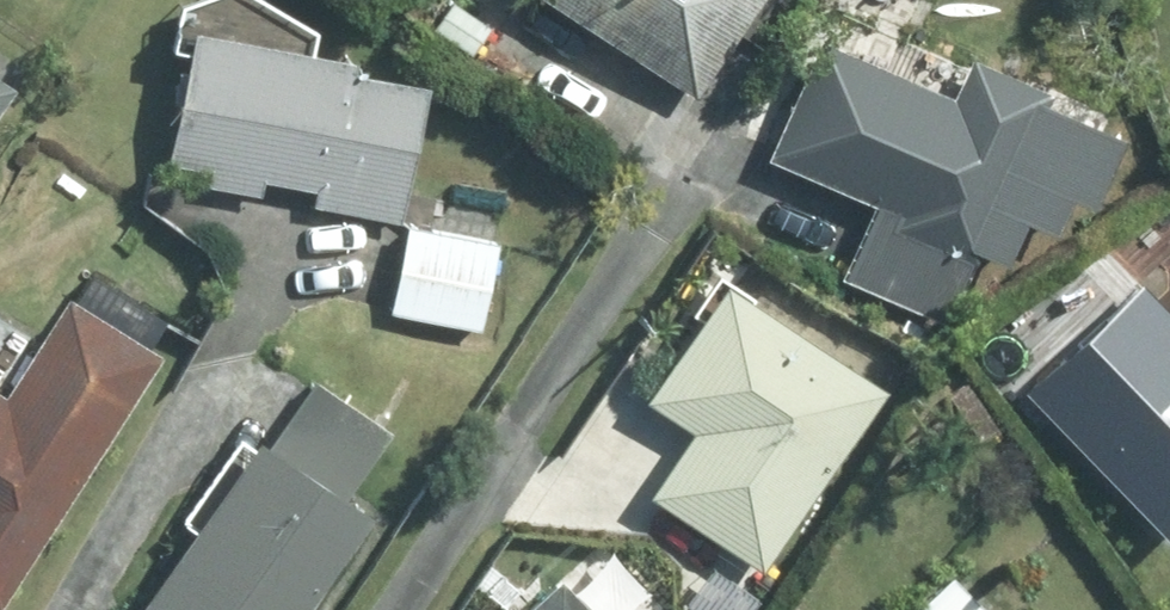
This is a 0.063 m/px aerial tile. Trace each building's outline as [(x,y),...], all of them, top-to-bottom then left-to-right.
[(702,90),(766,0),(571,0),(702,90)] [(373,47),(206,18),(176,155),(216,163),(213,178),(269,188),(273,174),(322,184),(319,200),(410,214),(439,71),(371,60),(373,47)] [(962,85),(829,29),(773,152),(882,198),(850,273),(959,320),(1066,81),(980,44),(962,85)] [(0,54),(0,114),(29,73),(0,54)] [(507,233),(414,218),(395,306),(490,323),(507,233)] [(900,377),(741,270),(654,392),(701,424),(656,489),(771,562),(900,377)] [(79,282),(16,382),(0,371),(0,601),(7,606),(174,342),(79,282)] [(42,324),(0,298),(0,369),(42,324)] [(1060,411),(1153,505),(1159,499),(1169,510),(1169,304),(1060,411)] [(321,373),(279,431),(269,427),(142,609),(327,609),(330,606),(321,599),(387,505),(359,485),(400,427),(321,373)] [(574,565),(525,609),(616,609),(574,565)]
